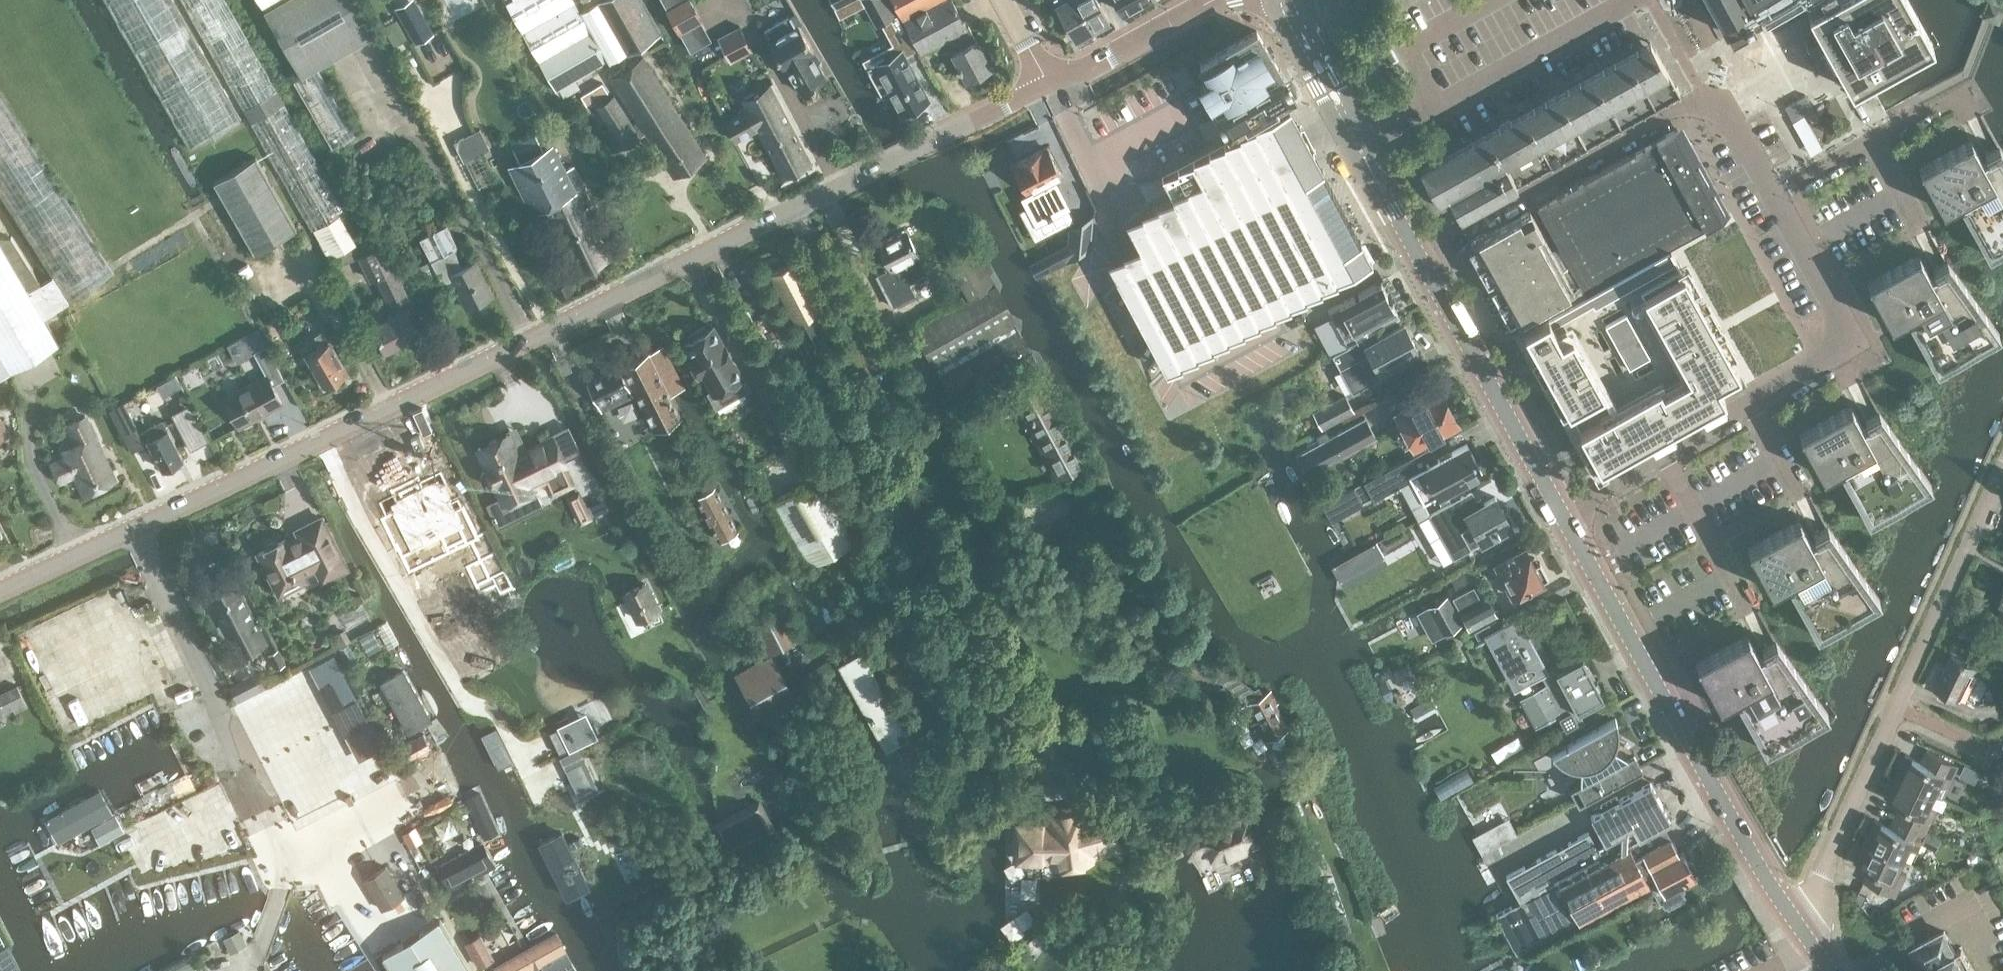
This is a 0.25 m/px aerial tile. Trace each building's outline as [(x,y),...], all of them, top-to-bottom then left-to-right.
[(241,120),(173,0),(106,0),(191,148),(241,120)] [(314,228),(340,213),(345,210),(296,119),(227,0),(181,0),(251,121),(312,229),(314,228)] [(265,7),(263,8),(301,75),(376,32),(358,0),(277,0),(265,7)] [(590,70),(608,60),(580,10),(574,0),(509,0),(505,2),(556,89),(590,70)] [(608,60),(609,61),(654,36),(634,0),(598,0),(580,10),(608,60)] [(690,0),(662,0),(680,32),(701,20),(690,0)] [(877,26),(895,16),(886,0),(864,0),(877,26)] [(945,38),(957,32),(967,27),(952,0),(893,0),(921,51),(945,38)] [(1091,29),(1076,0),(1057,0),(1054,2),(1074,39),(1091,29)] [(1091,29),(1109,19),(1099,0),(1076,0),(1091,29)] [(1122,12),(1144,0),(1116,0),(1122,12)] [(1730,34),(1754,21),(1752,18),(1751,16),(1758,12),(1759,14),(1762,19),(1765,18),(1765,17),(1793,0),(1711,0),(1730,34)] [(1811,8),(1810,8),(1807,10),(1808,13),(1821,35),(1822,38),(1825,36),(1826,36),(1830,43),(1829,42),(1828,42),(1827,42),(1826,42),(1826,43),(1825,43),(1824,43),(1824,44),(1823,44),(1822,45),(1822,46),(1821,46),(1821,47),(1820,48),(1820,49),(1820,50),(1820,51),(1820,52),(1821,52),(1821,53),(1821,54),(1822,54),(1822,55),(1823,55),(1823,56),(1824,56),(1824,57),(1825,57),(1826,57),(1827,57),(1828,57),(1829,57),(1830,57),(1831,57),(1832,56),(1833,56),(1833,55),(1834,55),(1834,54),(1835,53),(1835,52),(1839,58),(1835,61),(1845,79),(1849,85),(1852,84),(1853,87),(1859,83),(1923,48),(1929,45),(1927,42),(1931,40),(1927,34),(1908,0),(1806,0),(1811,8)] [(417,42),(433,33),(418,8),(402,17),(417,42)] [(802,22),(795,12),(790,15),(790,14),(764,28),(770,39),(768,40),(786,71),(788,70),(800,91),(825,76),(811,50),(813,49),(799,24),(802,22)] [(396,18),(383,26),(393,45),(407,37),(396,18)] [(752,49),(739,25),(717,37),(730,61),(752,49)] [(952,51),(967,78),(993,65),(977,37),(975,38),(968,25),(967,25),(968,26),(967,27),(957,32),(964,44),(952,51)] [(1279,75),(1281,74),(1279,71),(1272,60),(1273,59),(1272,58),(1271,58),(1264,47),(1265,46),(1264,45),(1263,45),(1257,34),(1257,33),(1256,31),(1253,32),(1254,33),(1242,40),(1242,39),(1240,40),(1240,41),(1229,47),(1228,47),(1227,48),(1227,49),(1215,55),(1213,56),(1202,63),(1201,62),(1199,64),(1200,66),(1201,66),(1208,77),(1207,78),(1208,79),(1209,79),(1210,83),(1202,87),(1201,86),(1200,87),(1201,89),(1206,96),(1205,97),(1206,99),(1207,98),(1214,110),(1213,110),(1214,112),(1215,111),(1278,74),(1279,75)] [(1667,72),(1649,39),(1419,167),(1437,200),(1448,194),(1460,217),(1517,185),(1517,184),(1679,93),(1667,72)] [(902,113),(928,99),(902,49),(875,64),(902,113)] [(617,150),(648,133),(667,162),(668,161),(678,175),(708,155),(642,56),(611,75),(641,119),(635,123),(614,93),(595,105),(608,126),(604,129),(617,150)] [(1215,111),(1214,112),(1227,135),(1294,97),(1281,74),(1279,75),(1215,111)] [(811,161),(769,83),(740,99),(745,107),(723,118),(736,140),(758,128),(783,176),(811,161)] [(52,275),(69,300),(114,271),(0,93),(0,195),(52,275)] [(1306,140),(1289,106),(1161,174),(1171,194),(1125,218),(1138,242),(1119,252),(1107,258),(1166,370),(1179,363),(1268,316),(1371,261),(1306,140)] [(1806,111),(1796,117),(1813,150),(1824,144),(1806,111)] [(489,148),(480,128),(464,135),(453,141),(463,161),(464,161),(489,148)] [(1670,246),(1725,216),(1696,163),(1676,128),(1537,205),(1569,264),(1585,293),(1670,246)] [(1981,159),(1970,138),(1918,167),(1942,209),(1957,200),(1962,208),(1987,254),(2002,246),(2002,152),(1998,145),(1983,153),(1985,157),(1981,159)] [(547,205),(576,190),(565,168),(552,142),(510,164),(535,212),(547,205)] [(1050,182),(1049,181),(1062,174),(1046,143),(1010,162),(1026,193),(1029,192),(1029,193),(1025,195),(1037,217),(1043,214),(1043,213),(1063,203),(1052,181),(1050,182)] [(254,251),(297,227),(256,155),(214,180),(254,251)] [(565,168),(576,190),(547,205),(582,271),(611,256),(585,206),(594,202),(574,164),(565,168)] [(1076,215),(1095,205),(1084,185),(1065,196),(1076,215)] [(1562,268),(1529,209),(1465,245),(1514,333),(1551,312),(1585,293),(1569,264),(1562,268)] [(355,242),(340,213),(314,228),(330,257),(355,242)] [(1067,242),(1060,245),(1068,259),(1091,247),(1094,213),(1093,214),(1068,226),(1067,242)] [(431,259),(436,271),(444,286),(453,281),(466,307),(493,294),(475,258),(462,265),(453,249),(454,248),(456,247),(456,244),(446,223),(419,237),(430,260),(431,259)] [(927,272),(904,229),(878,242),(891,267),(876,275),(892,306),(917,293),(912,284),(917,281),(915,279),(927,272)] [(0,241),(0,354),(10,371),(59,343),(0,241)] [(994,284),(988,274),(997,269),(982,243),(972,248),(969,242),(946,255),(948,259),(970,298),(994,284)] [(394,312),(372,323),(384,347),(417,332),(405,306),(403,307),(399,297),(406,294),(383,244),(360,255),(371,278),(376,275),(394,312)] [(1670,247),(1523,328),(1536,352),(1547,372),(1556,387),(1578,427),(1588,444),(1599,465),(1604,462),(1746,383),(1670,247)] [(1934,271),(1930,274),(1918,253),(1866,281),(1890,324),(1905,315),(1907,320),(1908,322),(1935,370),(1999,334),(1946,260),(1932,268),(1934,271)] [(770,274),(812,353),(837,341),(794,260),(770,274)] [(1352,341),(1373,329),(1400,315),(1396,308),(1381,280),(1338,302),(1339,303),(1328,309),(1347,344),(1352,341)] [(913,330),(957,407),(1039,360),(996,283),(994,284),(970,298),(913,330)] [(561,285),(551,290),(556,301),(566,296),(561,285)] [(1397,366),(1395,362),(1418,349),(1403,322),(1377,337),(1374,330),(1332,353),(1352,391),(1397,366)] [(691,338),(685,341),(694,356),(689,359),(698,374),(702,372),(714,393),(728,384),(735,396),(750,387),(743,375),(741,375),(713,325),(706,329),(704,325),(689,334),(691,338)] [(320,345),(306,354),(324,385),(340,376),(338,372),(345,368),(329,340),(322,330),(313,335),(320,345)] [(272,385),(284,378),(266,345),(254,351),(267,375),(239,390),(239,392),(225,400),(238,424),(281,402),(272,385)] [(602,409),(632,394),(630,389),(634,387),(655,429),(680,416),(648,352),(623,365),(627,372),(623,375),(619,367),(588,382),(602,409)] [(10,372),(10,371),(0,354),(0,377),(10,372)] [(1438,390),(1394,413),(1402,428),(1394,432),(1403,447),(1454,420),(1438,390)] [(1321,428),(1355,410),(1345,392),(1311,410),(1321,428)] [(1043,396),(1024,405),(1061,475),(1079,466),(1043,396)] [(176,464),(175,461),(182,458),(162,419),(140,431),(123,401),(109,408),(131,450),(147,441),(162,468),(165,466),(167,469),(176,464)] [(1864,423),(1861,424),(1850,404),(1798,432),(1822,475),(1838,466),(1841,472),(1868,520),(1892,506),(1931,484),(1879,411),(1871,415),(1864,418),(1866,422),(1864,423)] [(191,407),(172,417),(179,431),(184,428),(198,420),(191,407)] [(59,448),(64,456),(52,462),(61,480),(74,473),(83,491),(115,477),(84,413),(63,423),(73,441),(59,448)] [(1319,441),(1294,454),(1306,476),(1377,438),(1365,415),(1329,435),(1326,428),(1315,434),(1319,441)] [(573,483),(564,465),(565,464),(552,437),(518,454),(508,434),(477,449),(487,468),(483,470),(481,474),(486,484),(490,486),(494,484),(503,503),(534,488),(534,487),(545,481),(551,494),(573,483)] [(1437,459),(1430,445),(1363,481),(1371,495),(1373,498),(1411,478),(1423,501),(1481,470),(1466,443),(1437,459)] [(398,486),(416,522),(431,515),(435,524),(456,514),(446,492),(435,498),(424,474),(398,486)] [(818,474),(772,501),(811,568),(856,541),(818,474)] [(1363,481),(1354,486),(1362,500),(1371,495),(1363,481)] [(718,537),(737,527),(716,486),(697,496),(718,537)] [(1362,500),(1354,486),(1347,490),(1357,508),(1361,505),(1364,504),(1362,500)] [(1470,490),(1429,514),(1453,556),(1498,530),(1502,531),(1510,527),(1512,519),(1508,512),(1503,511),(1495,496),(1483,502),(1480,498),(1476,500),(1470,490)] [(578,491),(568,495),(581,521),(590,516),(578,491)] [(321,517),(296,530),(300,538),(288,544),(285,539),(276,543),(274,541),(266,545),(266,549),(257,553),(275,587),(283,585),(290,582),(296,576),(295,575),(314,565),(322,580),(347,567),(321,517)] [(1821,529),(1813,533),(1819,545),(1815,547),(1798,518),(1747,547),(1771,589),(1786,581),(1789,586),(1791,589),(1817,634),(1879,599),(1863,576),(1828,526),(1821,529)] [(1533,564),(1524,548),(1493,565),(1510,597),(1548,576),(1540,560),(1533,564)] [(204,590),(220,620),(212,624),(219,637),(226,633),(239,657),(268,642),(232,575),(204,590)] [(657,610),(645,584),(625,593),(637,620),(657,610)] [(1442,635),(1463,623),(1447,594),(1426,606),(1442,635)] [(1488,596),(1461,611),(1470,627),(1497,612),(1488,596)] [(768,652),(797,636),(783,611),(754,626),(768,652)] [(1495,640),(1489,643),(1499,662),(1505,659),(1512,673),(1535,661),(1543,675),(1547,682),(1524,695),(1531,706),(1527,708),(1536,724),(1557,713),(1560,718),(1559,719),(1566,732),(1585,721),(1579,710),(1604,696),(1582,656),(1556,670),(1560,678),(1554,682),(1547,668),(1524,626),(1519,629),(1515,623),(1492,636),(1495,640)] [(344,628),(334,634),(340,644),(350,639),(344,628)] [(1695,661),(1719,704),(1734,695),(1764,750),(1828,714),(1812,691),(1785,652),(1776,640),(1767,645),(1761,648),(1767,660),(1765,661),(1763,662),(1747,633),(1695,661)] [(279,648),(267,654),(275,669),(287,663),(279,648)] [(314,660),(333,706),(357,696),(338,650),(314,660)] [(1229,667),(1231,662),(1186,650),(1181,671),(1218,681),(1232,693),(1244,680),(1229,667)] [(1952,651),(1935,687),(1957,698),(1966,702),(1979,675),(1980,675),(1984,666),(1952,651)] [(887,748),(908,737),(864,652),(842,663),(887,748)] [(734,675),(757,717),(792,699),(770,656),(734,675)] [(409,730),(430,718),(403,670),(382,682),(409,730)] [(244,680),(231,687),(238,700),(251,693),(244,680)] [(3,712),(13,708),(15,712),(27,707),(16,686),(0,693),(0,714),(3,712)] [(1269,739),(1277,734),(1289,728),(1276,704),(1278,702),(1270,689),(1239,706),(1249,724),(1257,720),(1269,739)] [(1429,697),(1410,707),(1418,721),(1437,711),(1429,697)] [(1569,786),(1577,800),(1578,801),(1642,766),(1633,751),(1626,754),(1625,754),(1632,748),(1620,741),(1617,748),(1614,747),(1615,744),(1616,742),(1617,739),(1617,735),(1618,731),(1617,727),(1617,724),(1616,721),(1616,720),(1615,717),(1551,752),(1552,754),(1555,757),(1557,759),(1559,761),(1562,762),(1564,763),(1566,765),(1570,766),(1573,767),(1576,768),(1576,782),(1569,786)] [(408,735),(413,751),(433,745),(428,728),(408,735)] [(578,748),(560,757),(580,798),(598,789),(578,748)] [(1927,748),(1921,760),(1906,753),(1896,774),(1935,793),(1943,797),(1959,763),(1927,748)] [(1896,814),(1901,817),(1928,829),(1938,808),(1929,804),(1935,793),(1896,774),(1886,796),(1901,803),(1896,814)] [(1590,814),(1601,834),(1603,838),(1595,842),(1588,830),(1505,874),(1519,900),(1495,914),(1516,953),(1578,919),(1579,921),(1650,884),(1634,855),(1670,836),(1664,824),(1671,820),(1650,781),(1618,798),(1617,795),(1599,804),(1601,808),(1590,814)] [(111,811),(100,790),(47,818),(59,840),(111,811)] [(484,836),(498,830),(480,792),(467,798),(484,836)] [(758,801),(751,805),(714,824),(729,852),(773,829),(758,801)] [(1082,817),(1081,805),(1047,810),(1048,822),(1017,822),(1017,856),(1054,856),(1055,865),(1089,860),(1087,851),(1123,842),(1114,808),(1082,817)] [(1215,859),(1256,841),(1241,809),(1236,811),(1234,806),(1223,812),(1225,816),(1182,836),(1190,854),(1209,846),(1215,859)] [(92,829),(100,844),(121,833),(125,831),(124,830),(116,815),(115,814),(91,827),(92,829)] [(1928,829),(1901,817),(1896,814),(1890,825),(1875,818),(1865,839),(1903,858),(1909,847),(1917,851),(1928,829)] [(1507,817),(1477,833),(1473,836),(1482,854),(1517,835),(1507,817)] [(616,826),(600,833),(609,851),(624,843),(616,826)] [(589,885),(562,831),(541,842),(567,896),(589,885)] [(1683,890),(1679,883),(1695,874),(1694,872),(1696,868),(1693,861),(1688,860),(1682,849),(1678,851),(1670,836),(1634,855),(1650,884),(1653,882),(1654,885),(1652,886),(1660,902),(1662,901),(1665,906),(1667,905),(1668,907),(1682,900),(1681,897),(1684,896),(1681,891),(1683,890)] [(1870,868),(1864,880),(1896,895),(1907,873),(1898,869),(1903,858),(1865,839),(1855,861),(1870,868)] [(493,864),(481,843),(439,866),(451,887),(493,864)] [(1973,852),(1968,855),(1968,861),(1975,863),(1978,859),(1978,854),(1973,852)] [(362,879),(368,888),(381,909),(405,895),(386,865),(362,879)] [(382,955),(393,970),(472,970),(439,919),(382,955)] [(1962,948),(1958,949),(1957,946),(1956,946),(1947,928),(1911,947),(1921,965),(1924,970),(1975,970),(1962,948)] [(483,929),(471,935),(484,960),(496,954),(483,929)] [(496,966),(498,970),(526,970),(564,949),(555,933),(496,966)] [(8,945),(0,949),(0,970),(21,970),(8,945)] [(190,957),(163,970),(197,970),(190,957)]
